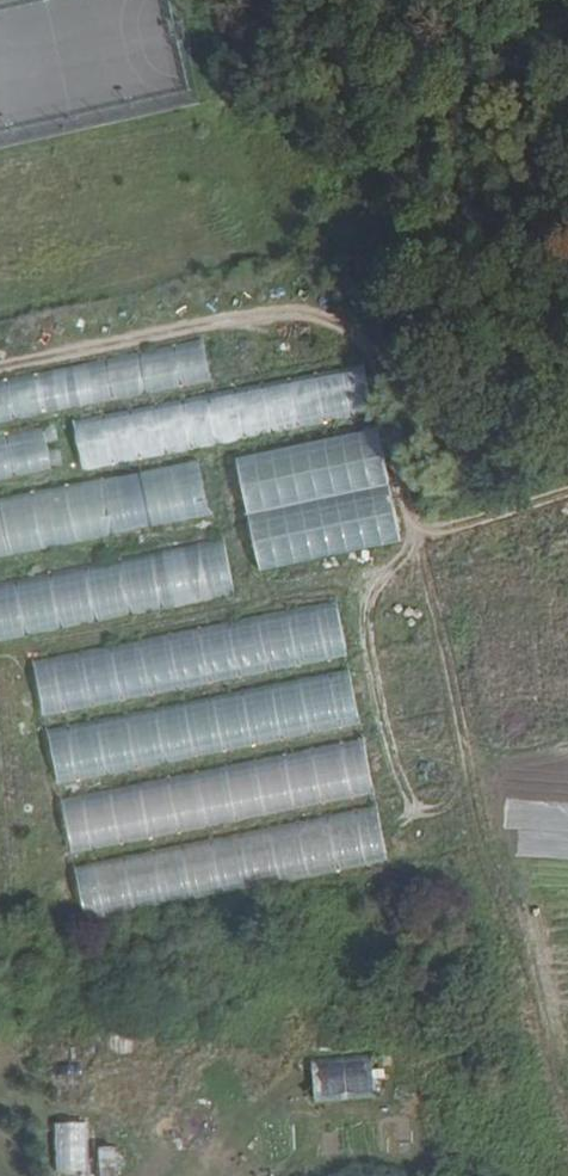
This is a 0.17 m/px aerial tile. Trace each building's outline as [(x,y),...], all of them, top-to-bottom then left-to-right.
[(0,383),(0,423),(215,379),(207,341),(0,383)] [(73,426),(81,468),(369,410),(361,368),(73,426)] [(237,462),(261,576),(403,546),(379,432),(237,462)] [(50,470),(44,434),(0,442),(0,479),(50,470)] [(0,508),(0,561),(210,517),(200,467),(0,508)] [(234,596),(225,546),(0,588),(0,640),(234,596)] [(36,666),(47,718),(349,656),(338,603),(36,666)] [(50,735),(61,788),(363,725),(352,672),(50,735)] [(63,803),(74,855),(376,792),(365,740),(63,803)] [(77,873),(88,926),(389,863),(378,810),(77,873)] [(372,1098),(371,1057),(310,1058),(311,1099),(372,1098)] [(85,1121),(51,1122),(52,1173),(86,1173),(85,1121)] [(110,1145),(92,1147),(95,1175),(114,1175),(110,1145)]
